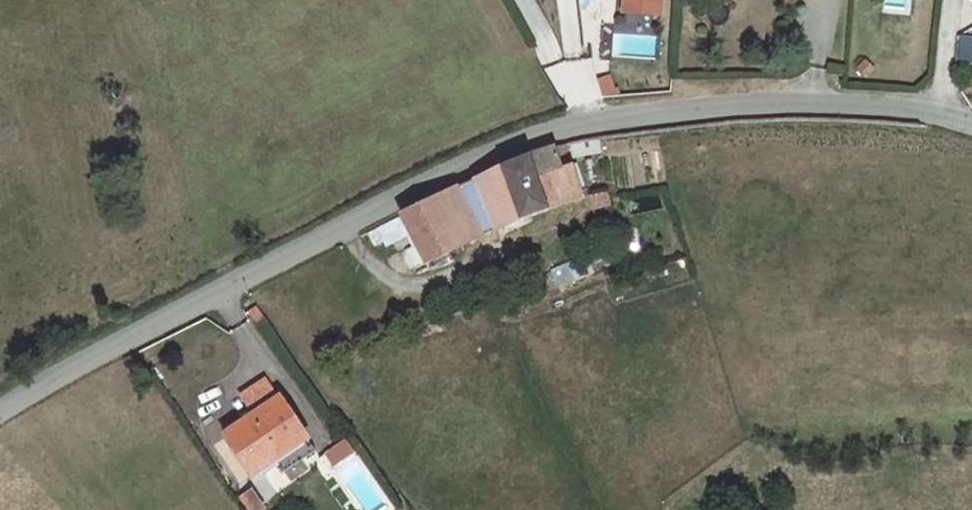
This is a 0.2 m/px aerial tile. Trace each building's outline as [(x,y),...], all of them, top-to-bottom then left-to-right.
[(621,12),(659,15),(660,0),(622,0),(621,12)] [(960,36),(959,62),(971,63),(971,36),(960,36)] [(864,60),(856,68),(866,78),(874,70),(864,60)] [(529,156),(501,167),(521,220),(522,220),(530,217),(584,198),(567,144),(556,147),(529,156)] [(521,220),(501,167),(475,180),(497,231),(504,228),(516,223),(521,220)] [(456,188),(434,198),(457,249),(480,238),(456,188)] [(607,192),(590,196),(593,208),(610,204),(607,192)] [(426,264),(457,249),(434,198),(401,215),(411,234),(426,264)] [(411,234),(401,215),(368,232),(374,245),(384,240),(387,245),(411,234)] [(612,216),(595,219),(598,231),(615,227),(612,216)] [(530,217),(522,220),(524,225),(533,222),(530,217)] [(516,223),(504,228),(506,233),(518,228),(516,223)] [(609,246),(556,268),(562,285),(616,263),(609,246)] [(280,398),(225,435),(252,476),(275,461),(271,456),(304,434),(280,398)] [(304,434),(271,456),(275,461),(307,439),(304,434)] [(241,498),(249,509),(265,509),(252,491),(241,498)]
